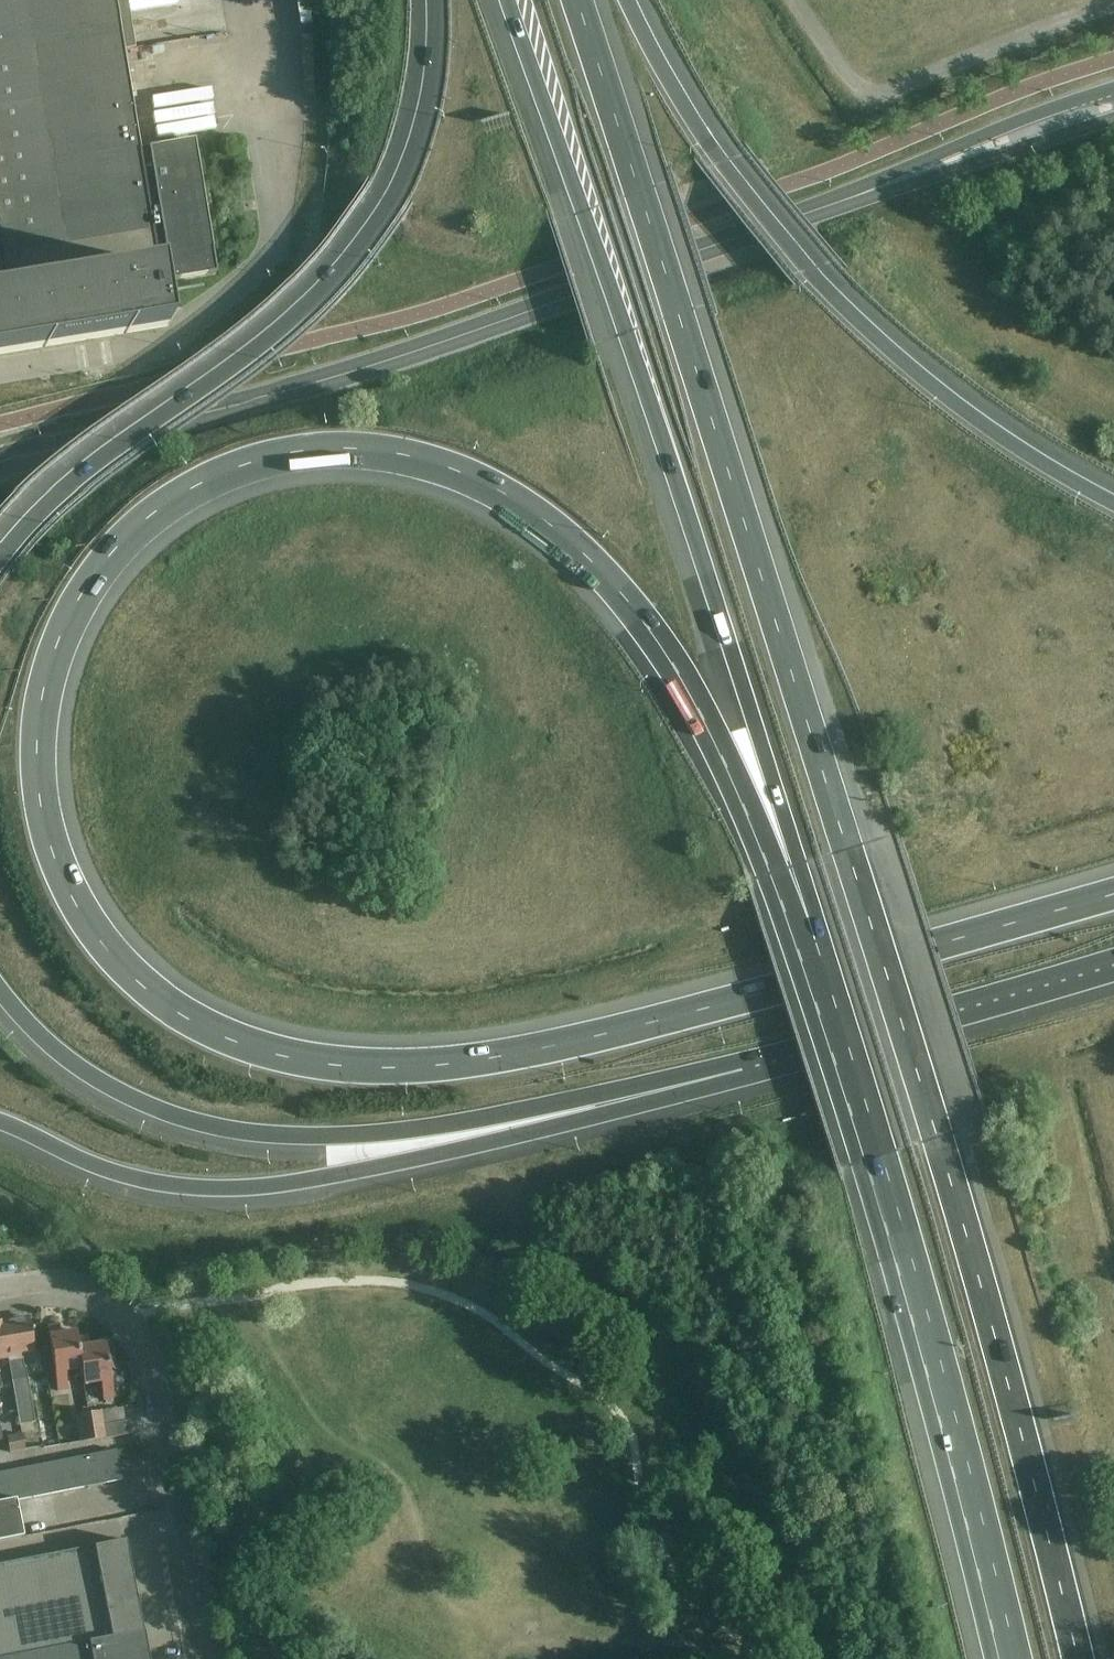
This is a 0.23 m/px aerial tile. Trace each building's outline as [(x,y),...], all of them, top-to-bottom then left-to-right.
[(167,326),(156,261),(158,261),(157,256),(165,254),(170,282),(216,274),(193,141),(148,148),(149,154),(140,155),(114,0),(0,0),(0,354),(167,326)] [(3,1322),(8,1358),(12,1381),(20,1425),(35,1423),(25,1367),(23,1356),(36,1354),(32,1328),(30,1329),(29,1318),(3,1322)] [(8,1358),(3,1321),(0,1322),(0,1360),(8,1358)] [(67,1372),(81,1370),(82,1369),(76,1338),(77,1338),(76,1331),(60,1334),(59,1324),(47,1326),(59,1393),(70,1391),(67,1372)] [(77,1338),(76,1338),(82,1369),(81,1370),(84,1384),(101,1381),(104,1401),(114,1399),(109,1365),(105,1343),(89,1346),(88,1336),(77,1338)] [(77,1415),(79,1429),(101,1425),(99,1411),(77,1415)] [(101,1425),(79,1429),(81,1442),(104,1439),(128,1434),(126,1421),(101,1425)] [(8,1438),(10,1453),(25,1450),(22,1435),(8,1438)] [(185,1450),(188,1465),(199,1463),(196,1448),(185,1450)] [(95,1454),(0,1473),(0,1541),(23,1537),(16,1501),(122,1480),(116,1450),(95,1454)] [(124,1541),(0,1565),(0,1658),(148,1658),(145,1645),(124,1541)]
